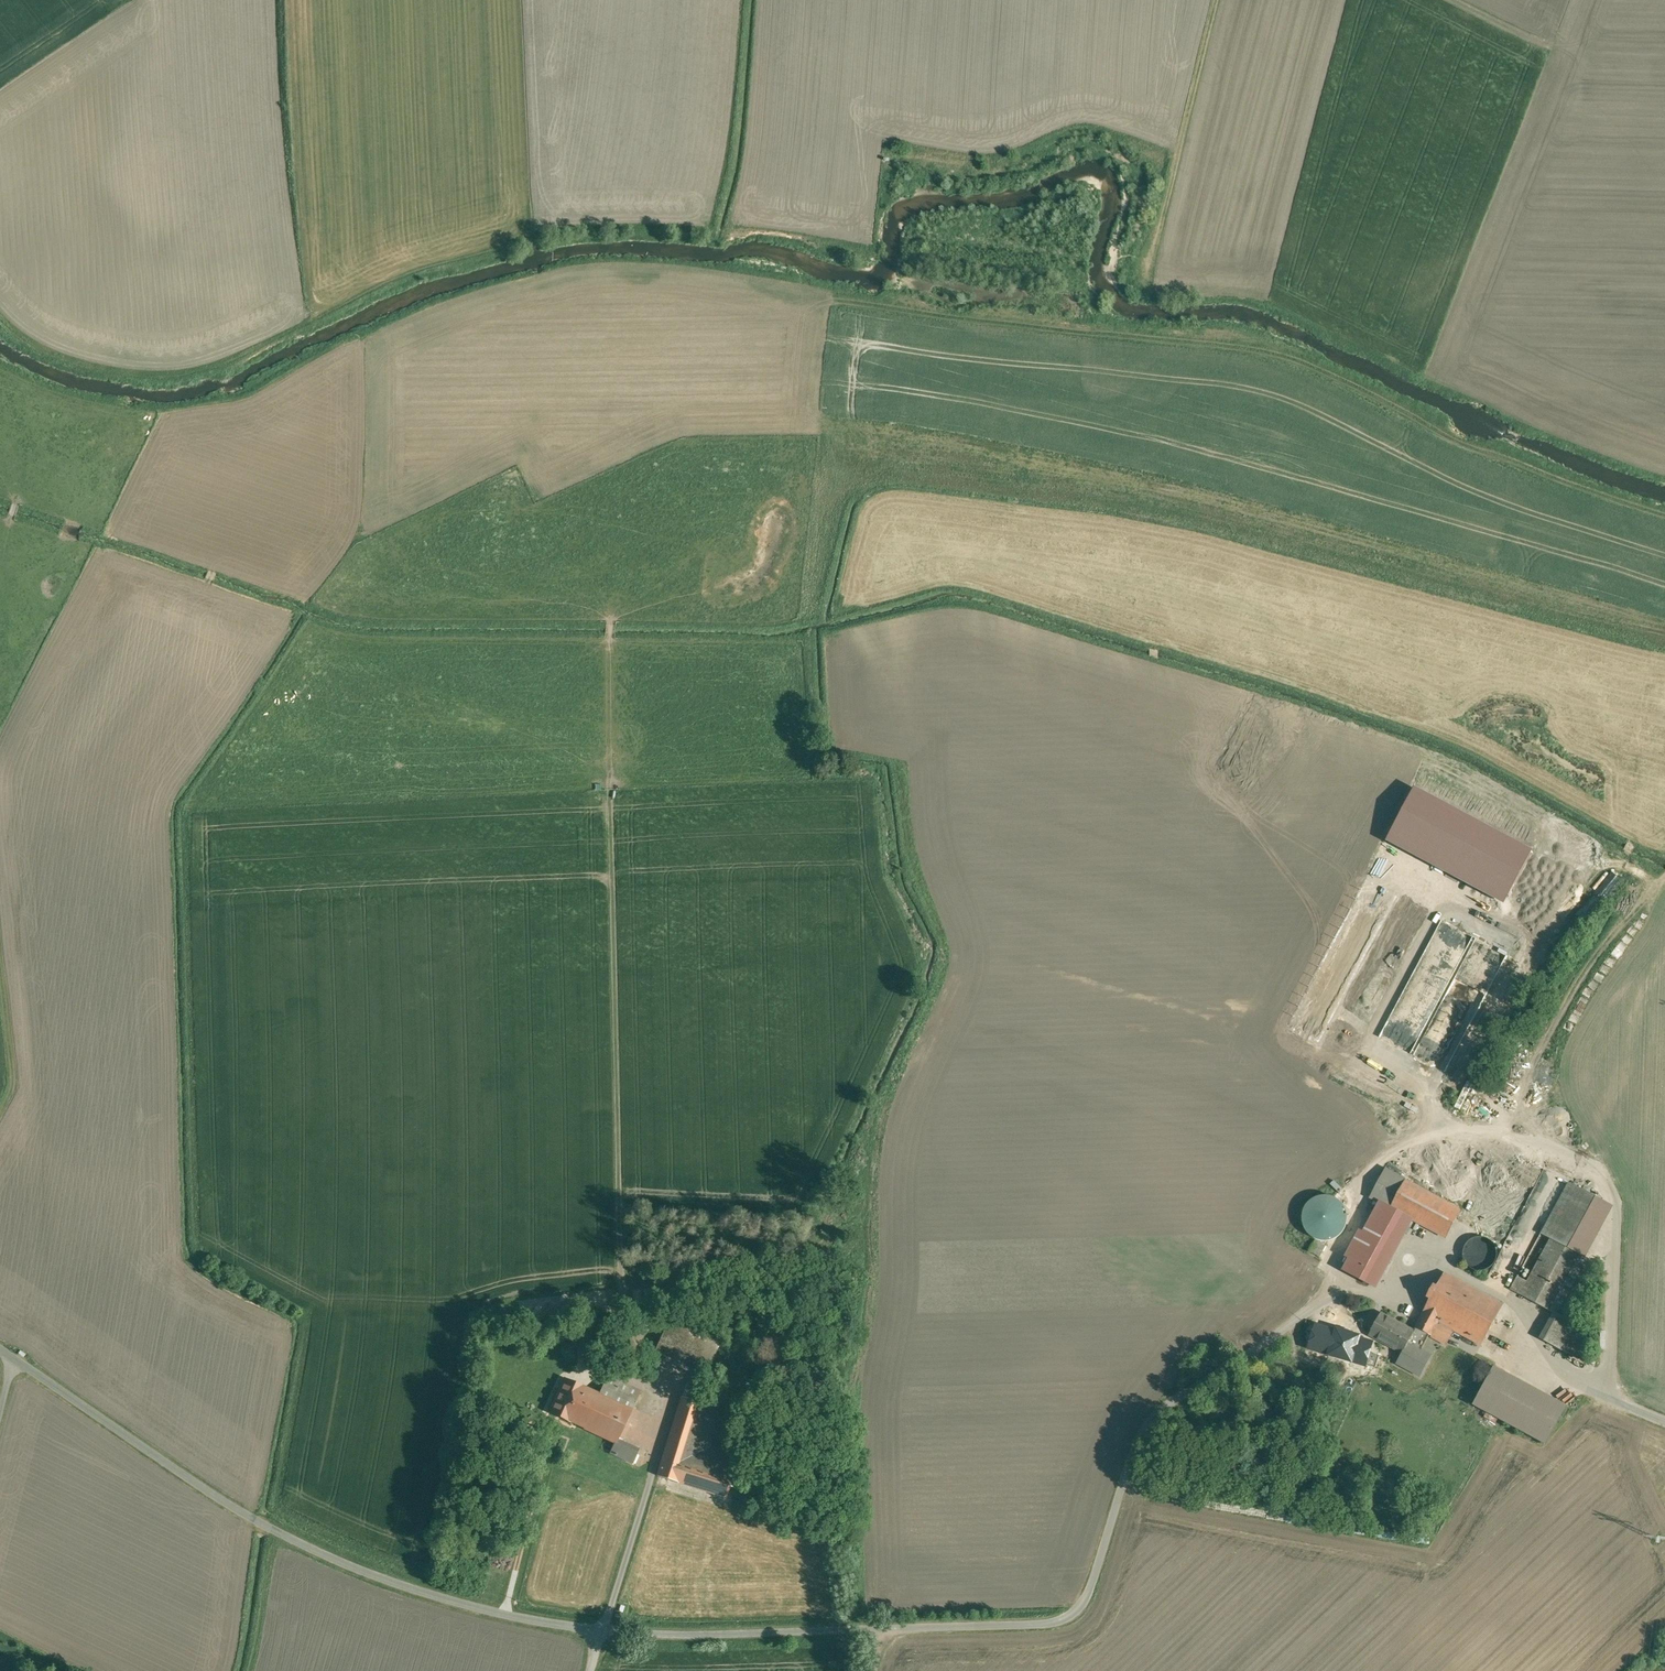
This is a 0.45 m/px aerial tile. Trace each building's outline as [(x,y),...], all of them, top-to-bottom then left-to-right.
[(1522,1060),(1528,1063),(1534,1049),(1528,1046),(1522,1060)] [(1497,1066),(1477,1105),(1492,1112),(1512,1074),(1497,1066)] [(1397,1197),(1359,1270),(1383,1283),(1422,1210),(1459,1230),(1469,1212),(1520,1238),(1530,1219),(1425,1164),(1418,1178),(1399,1167),(1386,1191),(1397,1197)] [(1611,1188),(1585,1175),(1560,1225),(1587,1238),(1611,1188)] [(1314,1240),(1307,1251),(1318,1258),(1325,1246),(1324,1240),(1335,1238),(1343,1224),(1338,1203),(1323,1195),(1307,1198),(1299,1212),(1304,1234),(1314,1240)] [(1495,1243),(1467,1236),(1460,1264),(1488,1271),(1495,1243)] [(1572,1236),(1536,1291),(1585,1316),(1615,1259),(1572,1236)] [(1520,1299),(1458,1267),(1429,1321),(1447,1330),(1454,1316),(1499,1340),(1520,1299)] [(1444,1331),(1395,1307),(1383,1331),(1432,1356),(1444,1331)] [(1550,1312),(1536,1338),(1553,1347),(1567,1321),(1550,1312)] [(1494,1367),(1474,1405),(1544,1443),(1565,1406),(1494,1367)] [(585,1389),(570,1421),(615,1442),(617,1443),(618,1440),(640,1391),(607,1376),(599,1395),(585,1389)] [(570,1421),(585,1389),(565,1380),(550,1412),(570,1421)] [(682,1398),(658,1476),(727,1497),(739,1457),(709,1447),(721,1410),(682,1398)] [(617,1443),(615,1442),(610,1453),(633,1463),(639,1449),(618,1440),(617,1443)]
